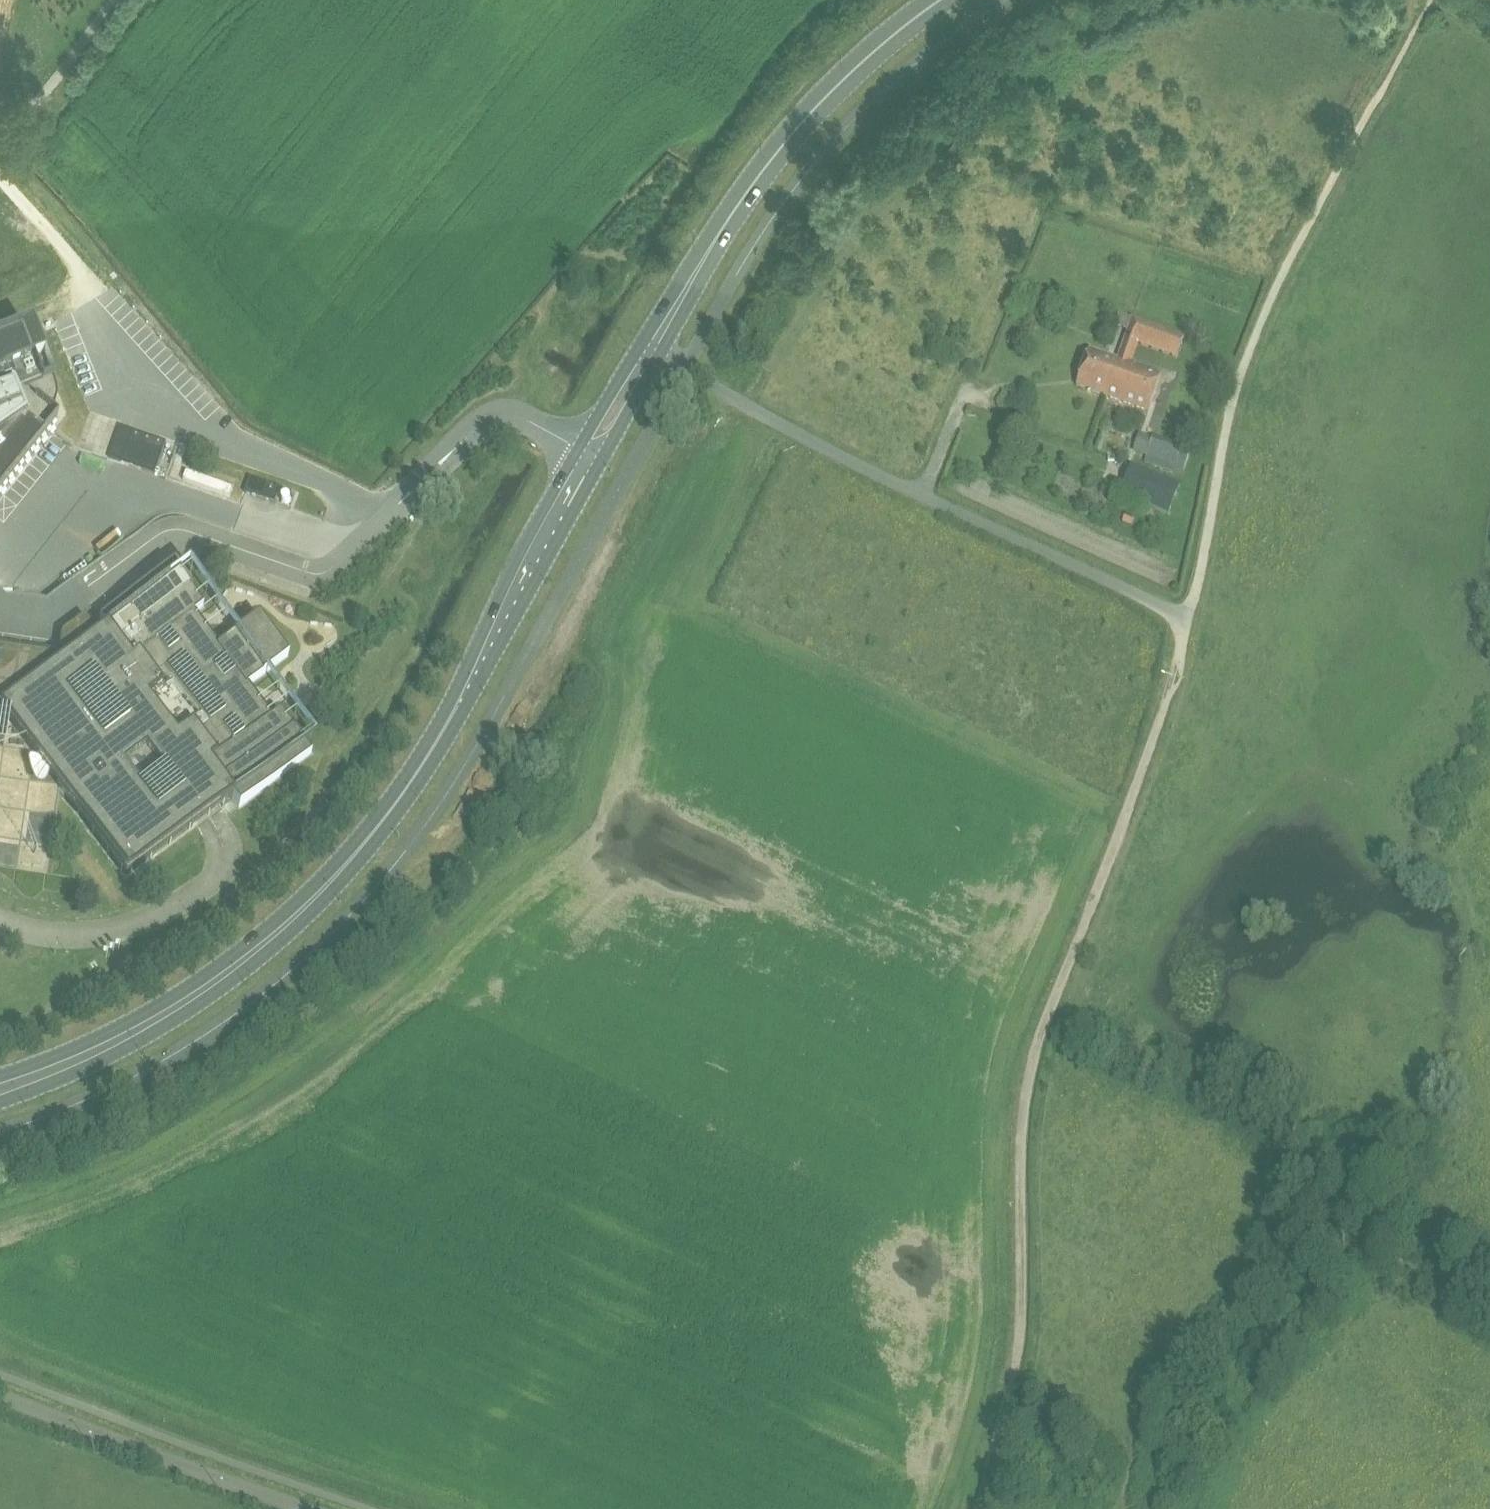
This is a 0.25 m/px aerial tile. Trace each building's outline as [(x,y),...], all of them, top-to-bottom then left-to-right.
[(1147,411),(1152,399),(1160,375),(1130,364),(1137,344),(1177,357),(1185,336),(1132,318),(1117,361),(1117,360),(1104,397),(1147,411)] [(55,428),(34,412),(41,403),(16,340),(0,346),(0,498),(55,428)] [(1104,396),(1104,397),(1117,360),(1089,351),(1077,385),(1104,395),(1104,396)] [(82,414),(77,430),(87,433),(91,417),(82,414)] [(155,474),(166,442),(120,425),(109,459),(155,474)] [(1132,465),(1119,494),(1166,514),(1179,486),(1132,465)] [(67,534),(61,529),(65,525),(49,513),(42,522),(30,513),(0,554),(0,568),(27,588),(67,534)] [(18,718),(54,768),(62,778),(57,783),(126,876),(233,798),(239,806),(311,753),(279,711),(271,717),(248,685),(288,655),(258,615),(218,644),(194,613),(203,607),(171,564),(99,617),(106,626),(97,633),(84,615),(61,632),(58,653),(46,651),(0,644),(0,716),(18,718)]
